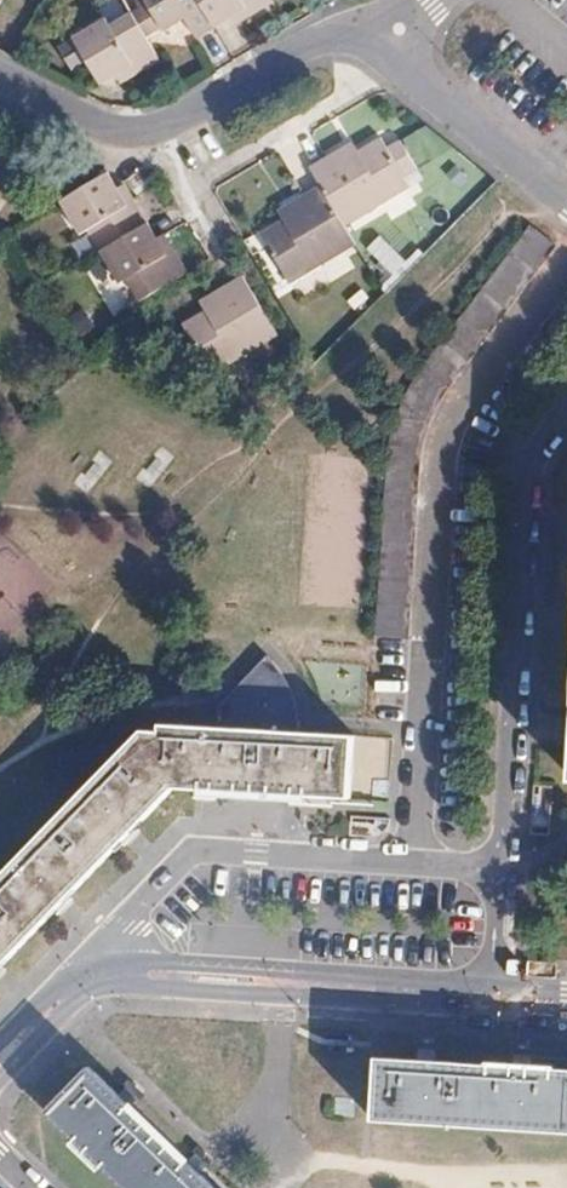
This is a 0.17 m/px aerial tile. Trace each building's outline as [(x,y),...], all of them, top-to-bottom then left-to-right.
[(145,0),(132,0),(138,10),(148,5),(145,0)] [(147,37),(161,29),(163,32),(184,20),(195,40),(215,29),(198,0),(145,0),(148,5),(138,10),(133,13),(147,37)] [(231,20),(249,10),(252,15),(273,3),(271,0),(198,0),(215,29),(231,20)] [(249,10),(231,20),(234,26),(252,15),(249,10)] [(101,87),(117,77),(135,67),(139,74),(161,62),(147,37),(133,13),(110,25),(107,19),(60,45),(74,69),(87,62),(101,87)] [(200,39),(217,67),(233,58),(216,29),(200,39)] [(135,67),(117,77),(121,84),(139,74),(135,67)] [(320,186),(345,227),(411,188),(405,178),(417,171),(400,142),(388,148),(381,137),(359,151),(350,156),(345,147),(309,168),(320,186)] [(350,156),(359,151),(353,142),(345,147),(350,156)] [(128,206),(118,189),(109,173),(61,201),(81,235),(88,230),(101,251),(148,223),(135,202),(128,206)] [(126,185),(118,189),(128,206),(135,202),(126,185)] [(289,285),(356,246),(345,227),(320,186),(286,206),(292,215),(283,220),(259,234),(289,285)] [(277,211),(283,220),(292,215),(286,206),(277,211)] [(127,281),(141,303),(189,274),(176,252),(168,256),(158,239),(148,223),(101,251),(120,284),(127,281)] [(441,398),(557,247),(533,228),(407,393),(396,422),(390,450),(379,638),(408,640),(421,446),(441,398)] [(168,256),(176,252),(165,234),(158,239),(168,256)] [(379,235),(366,251),(397,277),(411,261),(379,235)] [(243,275),(208,296),(214,306),(206,311),(182,325),(212,375),(279,336),(243,275)] [(199,301),(206,311),(214,306),(208,296),(199,301)] [(220,707),(218,728),(298,734),(298,726),(298,717),(297,708),(295,700),(293,691),(291,683),(288,675),(284,667),(280,659),(268,655),(220,707)] [(354,738),(298,734),(218,728),(162,724),(161,732),(143,731),(0,879),(0,967),(174,788),(211,791),(294,796),(351,800),(354,738)] [(294,796),(211,791),(211,795),(294,800),(294,796)] [(379,1057),(375,1120),(566,1132),(566,1069),(379,1057)] [(45,1117),(119,1187),(214,1187),(140,1117),(90,1070),(45,1117)]
